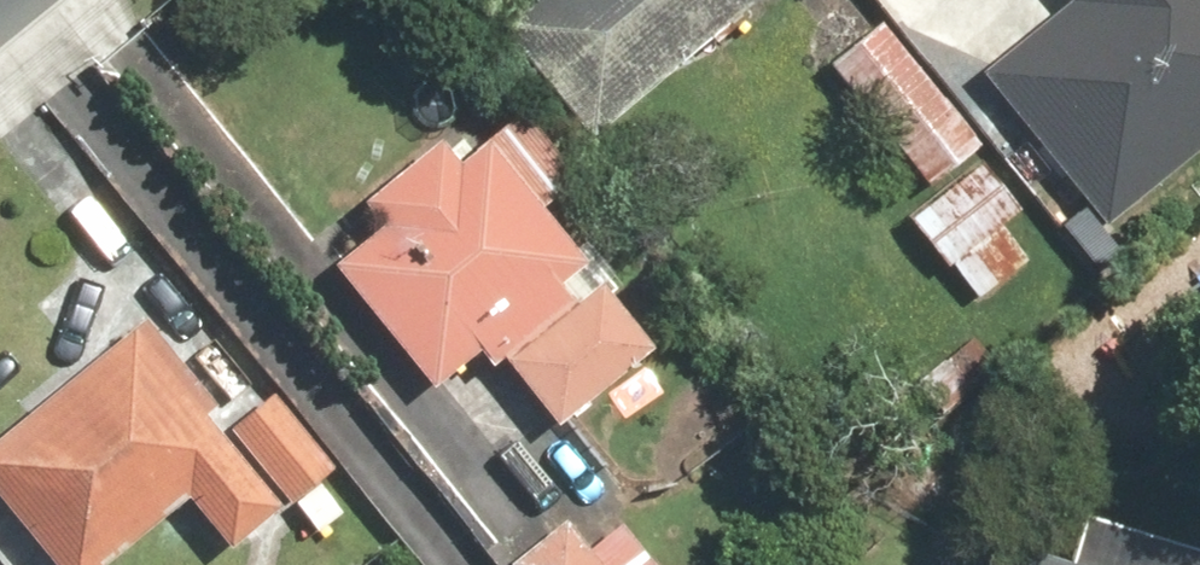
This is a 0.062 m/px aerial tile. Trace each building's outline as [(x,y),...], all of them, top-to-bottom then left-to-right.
[(587,143),(760,0),(527,0),(492,29),(587,143)] [(1100,224),(1199,147),(1199,0),(1067,0),(1069,2),(980,72),(1100,224)] [(880,24),(828,66),(929,190),(980,149),(880,24)] [(374,231),(329,265),(427,392),(586,271),(489,145),(459,167),(439,141),(354,205),(374,231)] [(980,161),(904,219),(944,272),(1021,213),(980,161)] [(602,286),(501,362),(552,429),(652,352),(602,286)] [(0,437),(0,510),(44,564),(103,564),(185,500),(226,551),(277,510),(204,419),(216,409),(145,321),(0,437)] [(274,392),(226,430),(290,509),(337,471),(274,392)] [(1083,518),(1069,564),(1199,564),(1199,553),(1083,518)] [(506,563),(508,564),(600,564),(564,519),(506,563)] [(988,564),(1061,564),(994,545),(988,564)]
